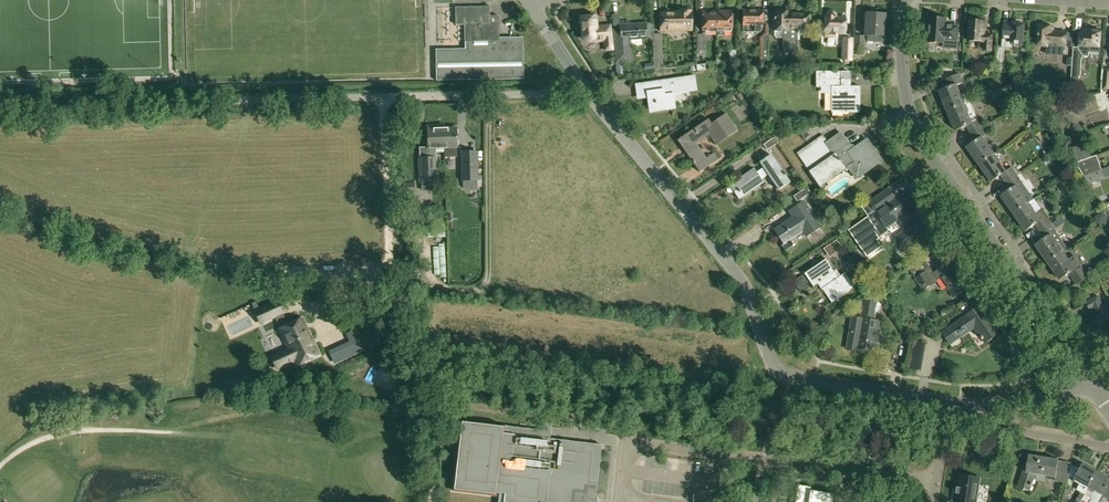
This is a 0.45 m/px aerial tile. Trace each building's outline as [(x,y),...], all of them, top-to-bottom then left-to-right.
[(436,49),(436,64),(438,64),(438,68),(436,68),(436,78),(436,81),(523,79),(523,66),(522,66),(522,62),(523,62),(523,49),(523,46),(523,37),(499,38),(499,23),(499,16),(490,16),(490,7),(488,7),(488,4),(486,4),(486,7),(455,7),(456,25),(465,25),(465,42),(465,49),(436,49)] [(743,10),(742,31),(760,32),(760,27),(762,27),(762,23),(762,21),(763,12),(751,12),(751,10),(743,10)] [(781,51),(791,52),(791,40),(788,40),(789,13),(789,12),(781,12),(781,11),(775,10),(775,12),(774,12),(773,30),(774,30),(774,35),(775,37),(782,37),(781,51)] [(692,30),(692,29),(691,11),(683,11),(683,13),(666,13),(666,14),(660,14),(661,31),(677,30),(677,31),(683,31),(683,30),(692,30)] [(723,13),(718,13),(717,31),(717,36),(724,36),(724,32),(731,31),(731,11),(723,11),(723,13)] [(824,32),(824,37),(837,37),(837,33),(845,33),(845,18),(836,17),(836,16),(835,16),(835,14),(834,12),(829,12),(826,14),(826,17),(825,17),(824,32)] [(717,31),(718,13),(703,13),(703,31),(717,31)] [(807,14),(789,13),(788,40),(791,40),(791,52),(797,52),(797,28),(807,29),(807,14)] [(866,13),(865,35),(866,35),(866,42),(882,43),(883,36),(884,14),(866,13)] [(597,40),(597,41),(604,41),(605,50),(613,50),(611,25),(596,27),(595,16),(580,17),(580,18),(579,19),(579,20),(578,21),(578,22),(579,23),(579,24),(580,25),(581,25),(581,26),(582,36),(583,39),(583,40),(585,41),(586,42),(588,42),(589,42),(591,42),(592,41),(593,40),(597,40)] [(946,19),(930,18),(928,41),(944,43),(943,49),(958,50),(959,40),(957,40),(958,26),(945,25),(946,19)] [(983,35),(984,22),(977,22),(976,20),(973,20),(971,21),(970,21),(968,40),(985,42),(985,50),(991,51),(992,35),(983,35)] [(619,27),(613,27),(615,62),(621,62),(627,61),(632,61),(631,46),(642,45),(642,39),(647,38),(646,23),(630,24),(626,24),(620,25),(619,25),(619,27)] [(1014,25),(1004,25),(1002,47),(1013,48),(1013,43),(1022,44),(1023,25),(1022,25),(1022,24),(1018,23),(1016,25),(1014,24),(1014,25)] [(759,37),(760,60),(768,60),(768,24),(765,24),(765,33),(759,37)] [(1064,47),(1065,47),(1066,34),(1059,34),(1059,32),(1053,31),(1053,28),(1049,28),(1049,27),(1048,27),(1048,26),(1041,25),(1041,27),(1040,26),(1038,45),(1047,46),(1047,54),(1058,55),(1058,52),(1063,52),(1064,47)] [(1072,74),(1071,81),(1079,81),(1079,76),(1080,77),(1081,59),(1084,56),(1088,56),(1088,51),(1100,52),(1100,46),(1099,46),(1100,30),(1084,29),(1083,34),(1080,34),(1079,48),(1073,47),(1073,58),(1072,66),(1072,74)] [(653,34),(654,57),(662,57),(662,34),(653,34)] [(853,35),(853,37),(853,50),(864,50),(865,35),(853,35)] [(843,40),(842,46),(842,61),(850,61),(851,46),(851,40),(843,40)] [(831,87),(831,93),(832,112),(843,112),(843,111),(859,111),(859,87),(851,87),(851,78),(841,79),(841,72),(821,72),(815,72),(815,79),(816,87),(821,87),(831,87)] [(940,91),(948,110),(964,104),(971,102),(967,93),(960,96),(956,86),(963,83),(959,74),(947,79),(950,87),(940,91)] [(642,93),(643,98),(647,97),(650,112),(671,109),(671,105),(674,105),(672,94),(697,90),(695,76),(635,85),(637,94),(642,93)] [(972,133),(983,126),(978,119),(971,102),(964,104),(948,110),(956,130),(966,125),(972,133)] [(717,150),(712,153),(705,159),(693,143),(709,132),(718,144),(738,130),(726,113),(711,123),(708,119),(677,140),(700,172),(722,157),(717,150)] [(427,126),(428,149),(428,157),(419,157),(420,182),(439,182),(439,157),(435,157),(435,152),(435,148),(444,148),(444,140),(441,140),(441,129),(437,129),(437,126),(427,126)] [(968,147),(980,164),(993,155),(982,138),(988,133),(983,126),(972,133),(977,141),(968,147)] [(445,129),(441,129),(441,140),(444,140),(444,148),(444,158),(457,157),(457,148),(456,128),(445,129)] [(806,130),(800,134),(804,140),(810,136),(806,130)] [(821,137),(823,135),(796,153),(820,187),(855,162),(863,173),(880,161),(865,139),(852,149),(840,133),(826,143),(821,137)] [(763,144),(767,150),(778,142),(774,136),(763,144)] [(477,153),(463,153),(463,181),(478,181),(477,153)] [(757,172),(754,169),(754,168),(729,185),(739,199),(763,182),(761,179),(768,174),(778,190),(789,182),(770,154),(759,162),(763,168),(757,172)] [(1005,171),(993,155),(980,164),(992,181),(1001,175),(1006,182),(1017,175),(1011,167),(1005,171)] [(1077,163),(1076,164),(1083,175),(1101,169),(1096,155),(1092,157),(1077,163)] [(1101,169),(1083,175),(1092,190),(1106,181),(1105,178),(1102,170),(1101,169)] [(1011,190),(1002,196),(1014,213),(1028,204),(1034,199),(1022,182),(1017,175),(1006,182),(1011,190)] [(413,183),(402,184),(403,195),(414,194),(413,183)] [(810,193),(806,188),(793,196),(797,202),(810,193)] [(897,237),(898,238),(897,245),(903,252),(908,253),(923,243),(923,235),(929,231),(922,219),(914,224),(907,214),(908,213),(896,197),(895,197),(889,188),(869,202),(862,207),(869,216),(849,230),(868,256),(882,246),(877,240),(880,238),(879,237),(889,230),(887,227),(898,219),(906,230),(897,237)] [(792,217),(774,230),(783,244),(789,239),(802,231),(803,233),(805,236),(820,226),(815,220),(814,221),(813,222),(804,209),(806,208),(807,208),(803,202),(788,211),(792,217)] [(1028,204),(1014,213),(1026,231),(1030,228),(1035,224),(1040,232),(1051,224),(1053,223),(1043,210),(1042,211),(1036,215),(1028,204)] [(425,211),(426,220),(434,220),(433,210),(425,211)] [(1101,227),(1108,221),(1108,220),(1103,211),(1095,217),(1101,227)] [(1048,262),(1062,253),(1068,249),(1051,224),(1040,232),(1046,239),(1037,245),(1048,262)] [(837,241),(825,248),(830,255),(841,247),(837,241)] [(1062,253),(1048,262),(1061,280),(1070,273),(1075,281),(1077,284),(1088,276),(1086,273),(1080,265),(1074,256),(1067,260),(1062,253)] [(805,273),(814,286),(821,281),(824,287),(823,288),(832,302),(855,286),(846,273),(842,276),(837,270),(835,271),(826,259),(805,273)] [(909,269),(915,278),(923,290),(937,280),(941,278),(954,297),(968,287),(954,268),(955,267),(951,261),(934,273),(930,275),(920,261),(909,269)] [(850,330),(847,349),(858,351),(858,348),(875,351),(876,341),(879,342),(880,330),(878,329),(880,320),(876,320),(877,313),(885,307),(881,300),(863,297),(862,309),(860,318),(858,332),(850,330)] [(1108,330),(1108,311),(1106,312),(1098,297),(1087,303),(1090,310),(1093,308),(1098,317),(1097,317),(1106,332),(1108,330)] [(279,353),(285,365),(294,361),(296,365),(319,355),(303,319),(288,325),(283,313),(289,311),(283,298),(277,301),(259,310),(265,321),(275,317),(280,329),(279,329),(288,349),(279,353)] [(255,311),(260,309),(256,301),(251,303),(255,311)] [(959,338),(968,331),(967,329),(973,324),(974,327),(981,336),(981,337),(982,339),(982,338),(985,343),(1000,332),(994,325),(995,324),(992,321),(991,321),(980,305),(967,315),(967,316),(952,327),(943,333),(950,344),(959,338)] [(364,351),(362,346),(354,330),(346,334),(350,342),(355,355),(364,351)] [(924,349),(912,347),(911,357),(923,359),(924,349)] [(460,420),(452,491),(496,496),(497,494),(500,494),(499,501),(596,501),(603,444),(550,438),(551,431),(460,420)] [(1026,463),(1018,486),(1031,490),(1036,473),(1037,473),(1047,475),(1054,476),(1055,477),(1059,460),(1030,455),(1028,463),(1026,463)] [(1085,493),(1097,471),(1083,464),(1080,469),(1074,479),(1075,480),(1074,482),(1080,485),(1077,489),(1081,491),(1075,501),(1080,501),(1085,493)] [(1085,493),(1093,498),(1091,501),(1099,501),(1103,494),(1108,483),(1108,478),(1097,471),(1085,493)] [(957,501),(976,501),(980,478),(961,475),(959,487),(958,494),(957,501)] [(833,494),(811,490),(812,487),(797,485),(796,495),(795,501),(832,501),(833,494)]
